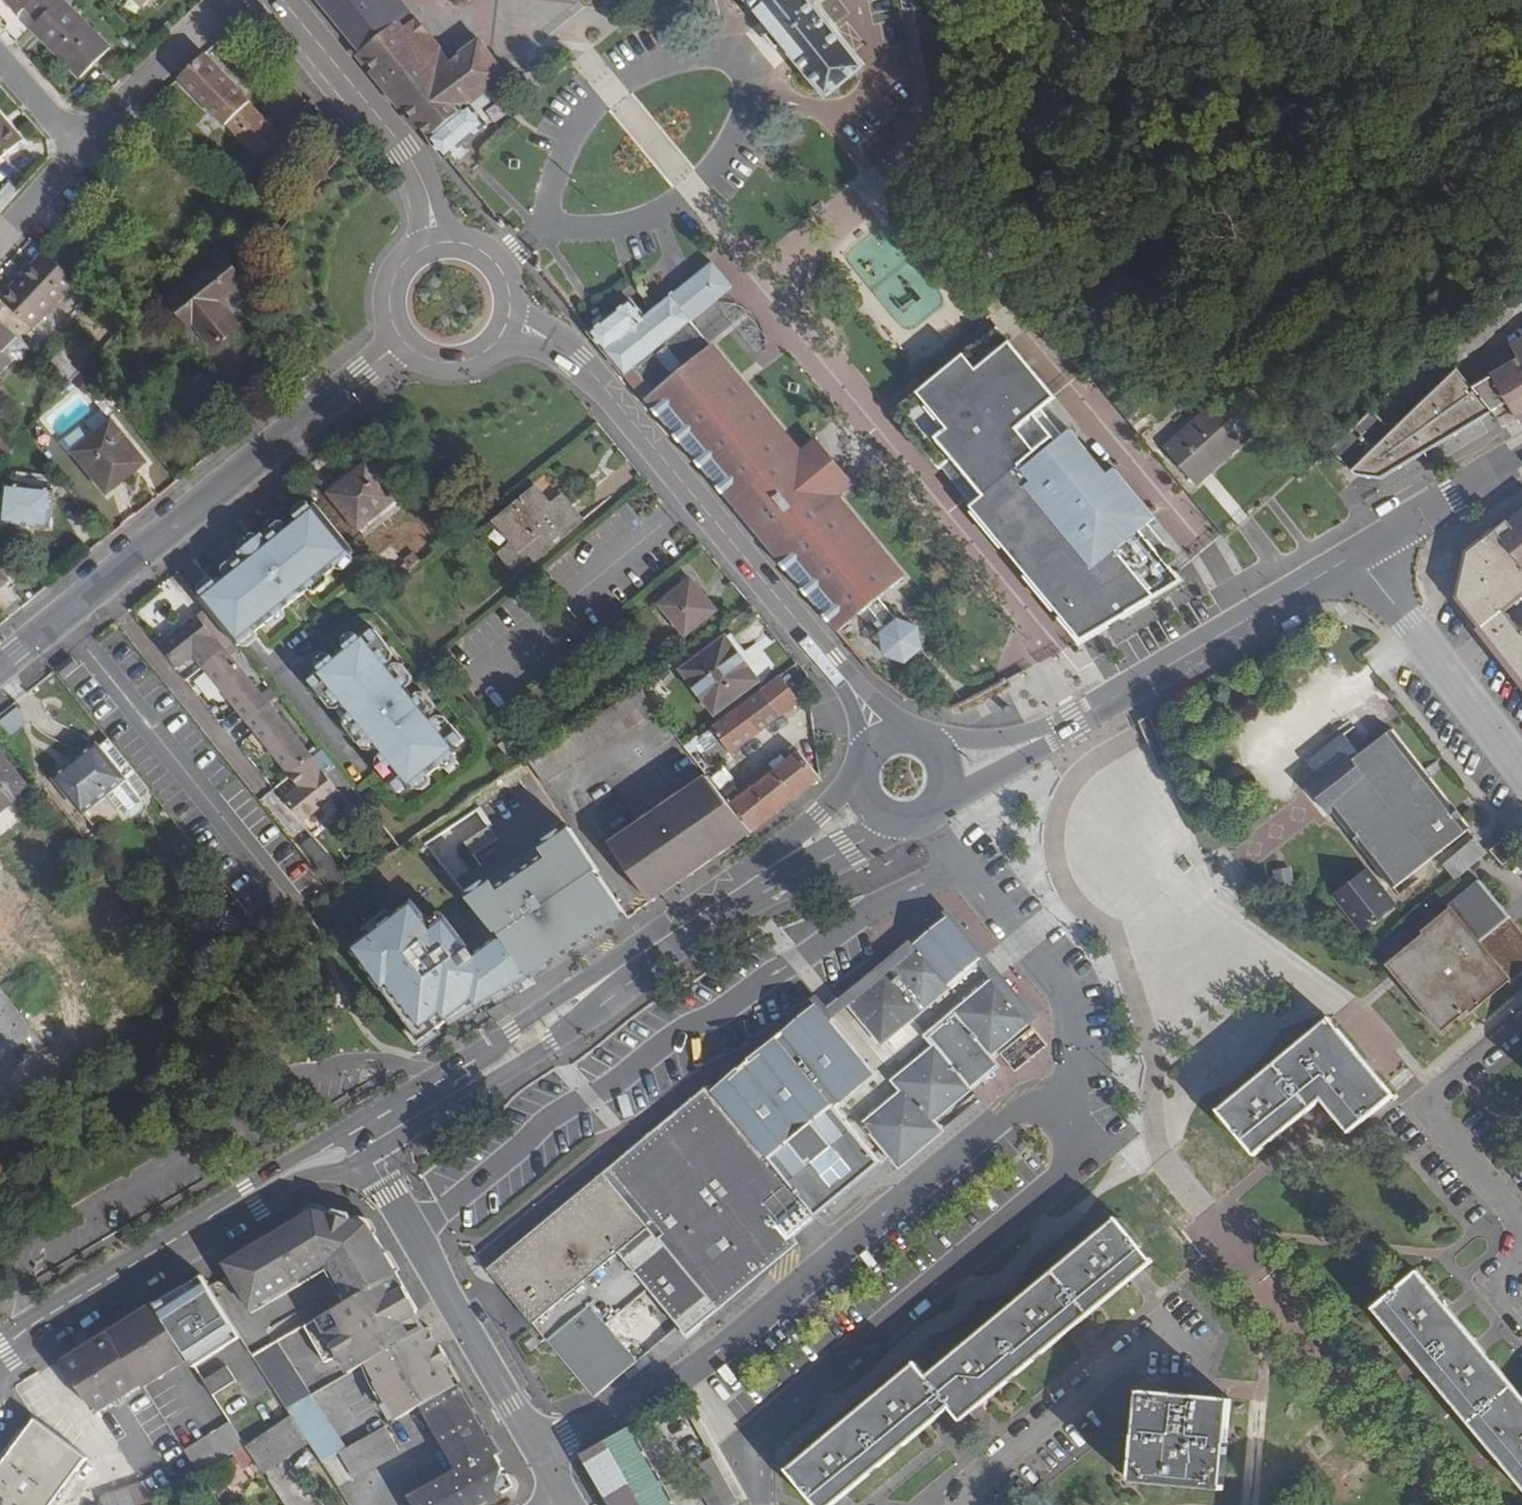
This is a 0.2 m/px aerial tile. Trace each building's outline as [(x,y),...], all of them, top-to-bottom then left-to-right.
[(26,10),(37,24),(61,0),(4,0),(19,17),(26,10)] [(112,47),(66,0),(61,0),(37,24),(32,29),(81,78),(112,47)] [(152,0),(135,0),(144,9),(152,0)] [(435,139),(498,85),(509,77),(500,64),(481,39),(452,61),(441,70),(408,29),(403,22),(414,13),(403,0),(318,0),(434,140),(435,139)] [(543,0),(492,0),(500,27),(547,13),(543,0)] [(758,13),(764,21),(792,55),(799,63),(827,97),(863,68),(807,0),(747,0),(758,13)] [(408,29),(441,70),(452,61),(419,20),(408,29)] [(226,126),(228,124),(264,162),(284,138),(250,103),(252,101),(207,54),(182,79),(226,126)] [(498,85),(435,139),(447,154),(483,125),(475,114),(498,97),(503,93),(498,85)] [(23,140),(0,113),(0,161),(23,140)] [(15,189),(1,181),(0,182),(0,215),(15,189)] [(52,257),(45,250),(34,262),(41,269),(52,257)] [(245,282),(224,255),(170,299),(191,327),(195,324),(215,348),(241,327),(221,301),(245,282)] [(0,298),(34,329),(79,281),(52,257),(41,269),(34,262),(0,298)] [(646,317),(607,350),(629,376),(647,399),(838,630),(863,610),(882,633),(885,654),(905,661),(919,650),(920,649),(917,627),(896,620),(878,597),(903,577),(836,496),(853,482),(850,478),(822,443),(818,438),(801,452),(692,319),(734,285),(714,261),(646,317)] [(1498,294),(1441,348),(1457,368),(1515,313),(1498,294)] [(606,320),(592,331),(607,350),(646,317),(631,299),(606,320)] [(13,361),(24,361),(32,351),(19,339),(20,338),(0,319),(0,349),(13,361)] [(936,379),(894,414),(940,470),(953,459),(983,496),(971,506),(1082,640),(1111,623),(1131,611),(1153,598),(1181,581),(1169,567),(1178,559),(1149,524),(1155,518),(1115,470),(1108,476),(1071,431),(1064,436),(1042,409),(1055,398),(997,329),(936,379)] [(1520,360),(1521,359),(1521,338),(1510,345),(1520,360)] [(13,361),(0,349),(0,375),(13,361)] [(59,355),(49,365),(69,384),(78,373),(59,355)] [(1473,389),(1492,412),(1508,403),(1519,421),(1521,420),(1521,359),(1520,360),(1493,376),(1493,377),(1473,389)] [(1459,370),(1404,423),(1385,425),(1373,412),(1333,450),(1351,470),(1354,471),(1357,474),(1382,477),(1492,412),(1473,389),(1459,370)] [(191,381),(202,394),(212,386),(201,373),(191,381)] [(1257,430),(1226,395),(1164,450),(1195,485),(1257,430)] [(74,451),(108,493),(138,470),(133,462),(141,455),(113,420),(90,439),(74,451)] [(80,426),(59,442),(69,455),(74,451),(90,439),(80,426)] [(11,448),(0,437),(0,460),(11,448)] [(141,455),(133,462),(138,470),(147,463),(141,455)] [(396,498),(369,465),(333,494),(360,528),(396,498)] [(48,477),(18,473),(16,486),(47,490),(48,477)] [(51,527),(55,490),(47,490),(16,486),(7,485),(3,522),(51,527)] [(553,507),(538,489),(497,523),(515,544),(502,555),(514,568),(531,554),(536,560),(583,520),(565,498),(553,507)] [(298,518),(337,567),(354,553),(315,505),(298,518)] [(1521,565),(1521,511),(1496,531),(1521,565)] [(256,552),(296,601),(337,567),(298,518),(269,541),(256,552)] [(1498,649),(1521,633),(1504,611),(1521,596),(1521,565),(1496,531),(1468,552),(1459,599),(1498,649)] [(264,536),(252,546),(256,552),(269,541),(264,536)] [(252,546),(241,555),(245,561),(256,552),(252,546)] [(217,584),(257,632),(296,601),(256,552),(245,561),(217,584)] [(421,560),(414,552),(404,560),(411,568),(421,560)] [(9,581),(0,569),(0,588),(9,581)] [(687,634),(717,610),(693,581),(664,604),(687,634)] [(236,644),(239,647),(257,632),(217,584),(199,598),(236,644)] [(202,617),(200,615),(164,644),(182,667),(196,655),(302,787),(288,798),(306,820),(341,792),(340,790),(348,783),(334,766),(326,772),(313,757),(228,651),(236,644),(209,611),(202,617)] [(340,655),(434,772),(456,754),(453,749),(464,740),(451,724),(440,733),(377,655),(388,646),(375,630),(364,640),(362,636),(340,655)] [(1521,680),(1521,632),(1521,633),(1498,649),(1521,680)] [(756,681),(726,640),(685,671),(715,712),(756,681)] [(413,788),(434,772),(340,655),(320,671),(321,674),(310,683),(323,699),(334,690),(398,768),(386,778),(399,793),(410,784),(413,788)] [(659,674),(640,687),(654,706),(672,692),(659,674)] [(780,678),(699,739),(717,763),(798,701),(780,678)] [(10,737),(25,726),(24,719),(21,712),(18,707),(0,721),(0,725),(10,737)] [(1327,812),(1331,808),(1392,888),(1468,831),(1391,732),(1361,756),(1344,733),(1308,761),(1319,776),(1307,785),(1327,812)] [(497,745),(508,759),(515,754),(504,739),(497,745)] [(108,740),(98,747),(59,779),(84,811),(106,793),(111,800),(126,817),(134,819),(143,811),(144,803),(141,799),(150,791),(108,740)] [(322,751),(313,757),(326,772),(334,766),(322,751)] [(787,761),(741,797),(736,791),(733,787),(721,795),(748,835),(820,778),(800,751),(787,761)] [(0,753),(0,811),(28,788),(0,753)] [(783,755),(736,791),(741,797),(787,761),(783,755)] [(611,844),(653,902),(748,835),(721,795),(709,778),(611,844)] [(599,870),(571,826),(467,899),(472,905),(500,939),(501,938),(531,978),(625,912),(597,871),(599,870)] [(489,827),(465,843),(474,855),(498,839),(489,827)] [(377,831),(371,836),(378,845),(384,840),(377,831)] [(1519,853),(1507,839),(1498,847),(1491,852),(1503,867),(1519,853)] [(1456,881),(1488,855),(1476,840),(1444,867),(1456,881)] [(327,852),(316,861),(334,885),(345,875),(327,852)] [(1398,906),(1387,892),(1380,883),(1369,868),(1333,897),(1362,934),(1398,906)] [(1292,869),(1276,870),(1279,895),(1294,893),(1292,869)] [(1427,937),(1398,960),(1390,967),(1398,976),(1404,983),(1443,1031),(1469,1010),(1471,1012),(1512,979),(1514,981),(1521,973),(1521,933),(1481,884),(1452,908),(1454,911),(1425,934),(1427,937)] [(453,1024),(531,978),(500,939),(475,957),(445,919),(432,929),(412,904),(353,951),(424,1041),(450,1021),(453,1024)] [(951,985),(981,958),(948,918),(916,945),(848,1002),(853,1007),(794,1058),(780,1040),(734,1078),(715,1095),(710,1090),(570,1207),(491,1272),(532,1323),(548,1341),(594,1398),(638,1362),(606,1324),(627,1306),(649,1288),(683,1329),(732,1289),(881,1163),(856,1133),(866,1125),(890,1155),(895,1160),(900,1167),(942,1132),(932,1119),(971,1087),(962,1077),(946,1058),(936,1047),(906,1071),(883,1044),(951,985)] [(41,942),(27,953),(44,973),(58,962),(41,942)] [(240,943),(224,954),(230,963),(246,950),(240,943)] [(952,1052),(973,1035),(990,1054),(1031,1020),(1001,985),(996,979),(955,1013),(965,1025),(944,1043),(952,1052)] [(71,1074),(0,986),(0,1124),(71,1074)] [(1213,1117),(1248,1161),(1322,1100),(1349,1132),(1392,1096),(1329,1019),(1213,1117)] [(856,1133),(881,1163),(890,1155),(866,1125),(856,1133)] [(314,1211),(225,1263),(254,1309),(330,1263),(351,1300),(395,1275),(398,1274),(370,1226),(314,1211)] [(1153,1261),(1143,1248),(1116,1219),(927,1376),(917,1364),(789,1470),(819,1504),(832,1504),(952,1406),(962,1419),(1153,1261)] [(1418,1271),(1372,1309),(1521,1490),(1521,1396),(1418,1271)] [(340,1356),(350,1374),(370,1364),(426,1332),(395,1275),(351,1300),(306,1327),(326,1363),(340,1356)] [(109,1331),(143,1385),(144,1387),(191,1358),(156,1304),(109,1331)] [(388,1395),(400,1417),(421,1406),(460,1384),(463,1383),(442,1346),(440,1346),(431,1329),(430,1330),(426,1332),(370,1364),(379,1379),(377,1380),(386,1396),(388,1395)] [(62,1359),(96,1413),(143,1385),(109,1331),(62,1359)] [(253,1356),(279,1396),(287,1409),(310,1397),(277,1343),(253,1356)] [(209,1395),(234,1381),(225,1364),(200,1379),(209,1395)] [(500,1454),(502,1453),(492,1435),(490,1436),(487,1433),(481,1430),(483,1425),(460,1384),(421,1406),(456,1468),(409,1495),(415,1504),(482,1504),(496,1497),(497,1491),(502,1494),(506,1491),(510,1479),(507,1472),(501,1470),(503,1465),(496,1465),(498,1457),(498,1455),(500,1454)] [(1231,1400),(1140,1392),(1132,1482),(1223,1490),(1231,1400)] [(292,1415),(309,1444),(320,1461),(338,1451),(343,1448),(310,1397),(287,1409),(292,1415)] [(246,1445),(264,1473),(309,1444),(292,1415),(246,1445)] [(86,1459),(36,1420),(0,1467),(0,1504),(53,1504),(86,1459)] [(231,1423),(186,1452),(200,1474),(246,1445),(231,1423)] [(400,1453),(385,1425),(343,1448),(338,1451),(353,1478),(400,1453)] [(629,1428),(580,1455),(609,1504),(673,1504),(629,1428)] [(709,1504),(736,1504),(738,1504),(727,1484),(712,1458),(689,1470),(709,1504)] [(103,1504),(155,1504),(153,1503),(141,1484),(101,1498),(103,1504)]
